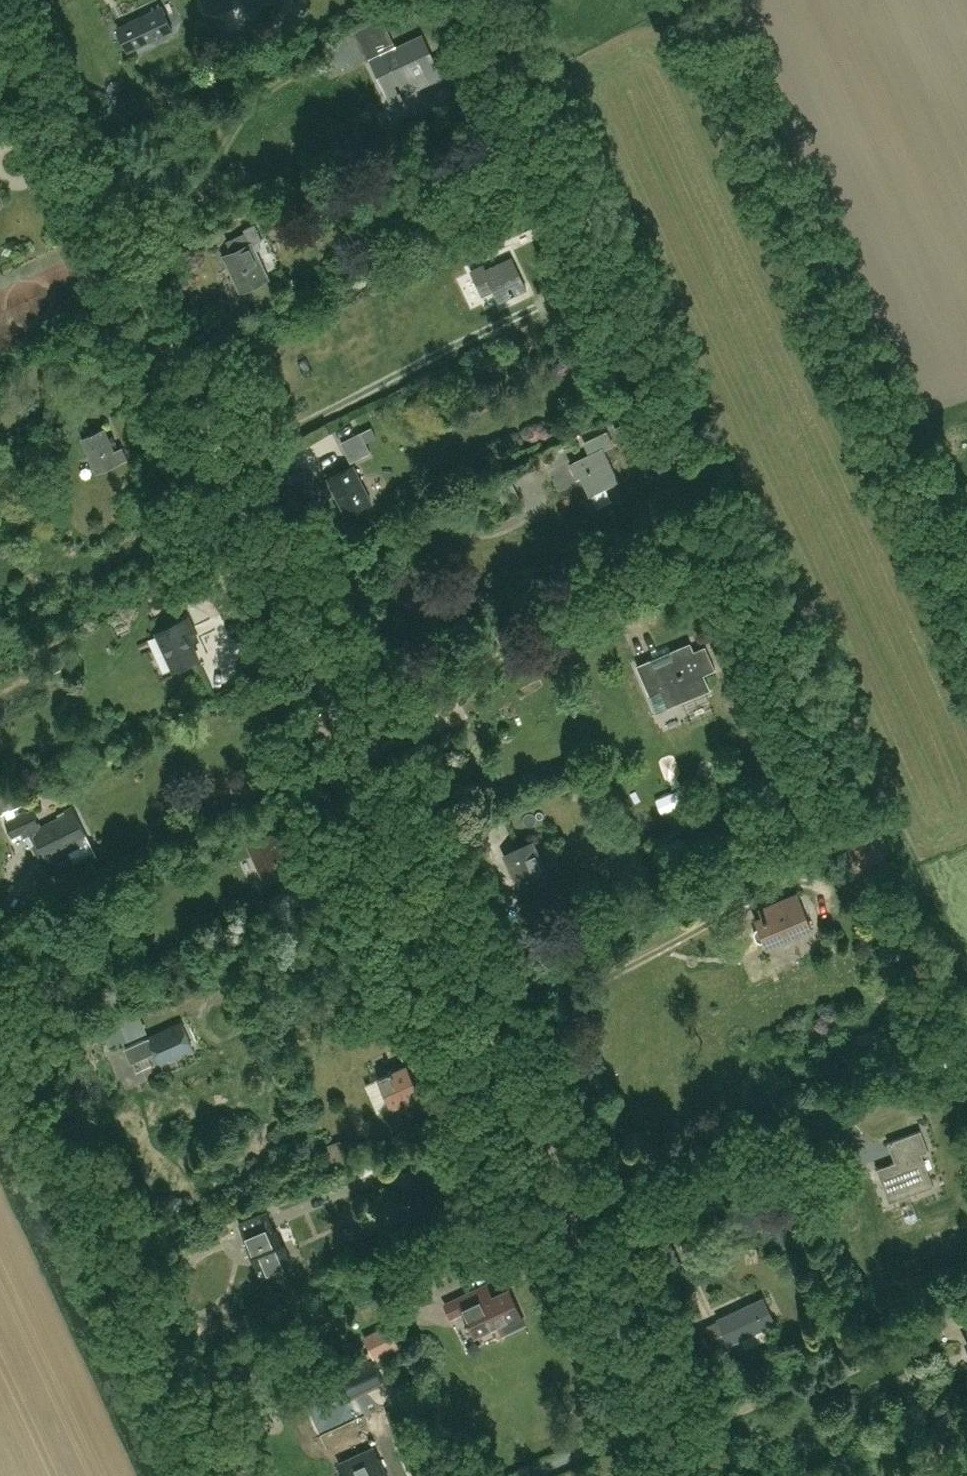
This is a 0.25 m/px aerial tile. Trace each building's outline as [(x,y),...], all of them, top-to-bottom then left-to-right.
[(355,14),(359,28),(381,22),(377,7),(355,14)] [(162,8),(119,28),(130,50),(172,30),(162,8)] [(447,54),(435,60),(424,36),(384,54),(394,75),(427,59),(432,70),(450,62),(447,54)] [(453,84),(423,98),(430,115),(461,101),(453,84)] [(527,228),(521,215),(508,221),(514,234),(527,228)] [(243,229),(250,244),(224,255),(241,293),(269,280),(255,250),(261,248),(258,241),(262,239),(255,224),(243,229)] [(484,266),(472,272),(483,296),(495,290),(500,301),(527,288),(513,260),(487,272),(484,266)] [(634,418),(615,427),(622,443),(642,435),(634,418)] [(57,437),(68,433),(65,425),(54,430),(57,437)] [(44,442),(55,438),(51,426),(40,430),(44,442)] [(97,471),(127,458),(122,447),(115,450),(105,427),(82,437),(97,471)] [(351,462),(371,452),(362,432),(341,442),(351,462)] [(589,454),(571,463),(577,475),(581,474),(591,495),(618,482),(603,450),(615,445),(609,432),(584,444),(589,454)] [(544,460),(563,458),(562,443),(542,444),(544,460)] [(354,466),(329,478),(347,515),(371,503),(354,466)] [(181,621),(159,631),(176,668),(198,658),(181,621)] [(656,667),(652,659),(637,666),(650,696),(664,690),(670,705),(709,688),(704,676),(716,670),(706,646),(695,651),(691,643),(671,652),(674,659),(656,667)] [(28,802),(22,789),(0,798),(0,815),(28,802)] [(67,817),(42,829),(32,808),(5,821),(13,838),(26,832),(32,846),(41,842),(48,856),(85,838),(74,813),(76,812),(73,806),(64,810),(67,817)] [(273,832),(247,843),(263,879),(293,866),(289,857),(285,859),(273,832)] [(534,840),(507,851),(523,891),(550,880),(534,840)] [(763,941),(766,947),(810,929),(794,892),(757,908),(760,916),(753,919),(756,925),(752,926),(750,931),(755,941),(759,943),(763,941)] [(888,978),(883,958),(873,960),(878,980),(888,978)] [(139,1014),(105,1028),(112,1047),(146,1033),(139,1014)] [(192,1049),(181,1023),(127,1046),(133,1060),(147,1053),(148,1055),(152,1053),(152,1051),(155,1050),(161,1062),(192,1049)] [(390,1072),(379,1077),(392,1106),(401,1102),(408,1117),(427,1109),(407,1064),(393,1071),(392,1069),(389,1070),(390,1072)] [(370,1104),(382,1101),(372,1069),(360,1073),(370,1104)] [(866,1129),(887,1123),(885,1115),(863,1120),(866,1129)] [(921,1153),(929,1150),(921,1130),(888,1142),(895,1161),(877,1168),(890,1204),(934,1185),(921,1153)] [(286,1244),(284,1245),(277,1229),(249,1240),(262,1275),(293,1263),(286,1244)] [(445,1305),(452,1318),(465,1312),(475,1334),(520,1312),(510,1291),(496,1298),(489,1284),(445,1305)] [(764,1300),(718,1321),(705,1327),(718,1355),(731,1349),(728,1344),(740,1338),(745,1349),(769,1338),(765,1328),(775,1323),(764,1300)] [(686,1305),(693,1322),(703,1318),(695,1301),(686,1305)] [(392,1327),(390,1323),(363,1336),(373,1356),(374,1358),(400,1345),(399,1343),(392,1327)] [(374,1358),(373,1356),(337,1374),(350,1400),(386,1382),(374,1358)] [(317,1410),(339,1399),(329,1377),(306,1387),(317,1410)] [(340,1475),(341,1475),(388,1475),(374,1445),(362,1450),(367,1463),(340,1475)]
